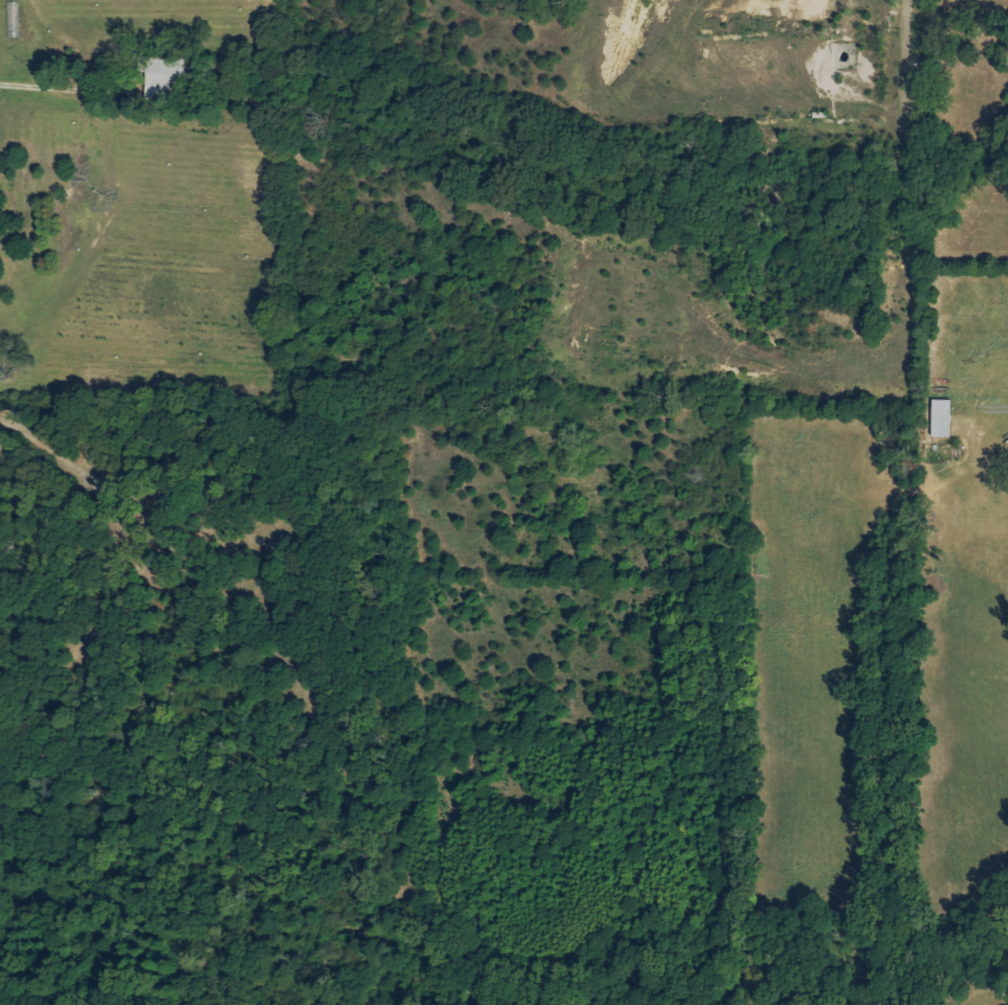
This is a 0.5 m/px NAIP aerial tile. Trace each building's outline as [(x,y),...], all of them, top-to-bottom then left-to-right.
[(929,438),(948,439),(949,401),(930,400),(929,438)]
